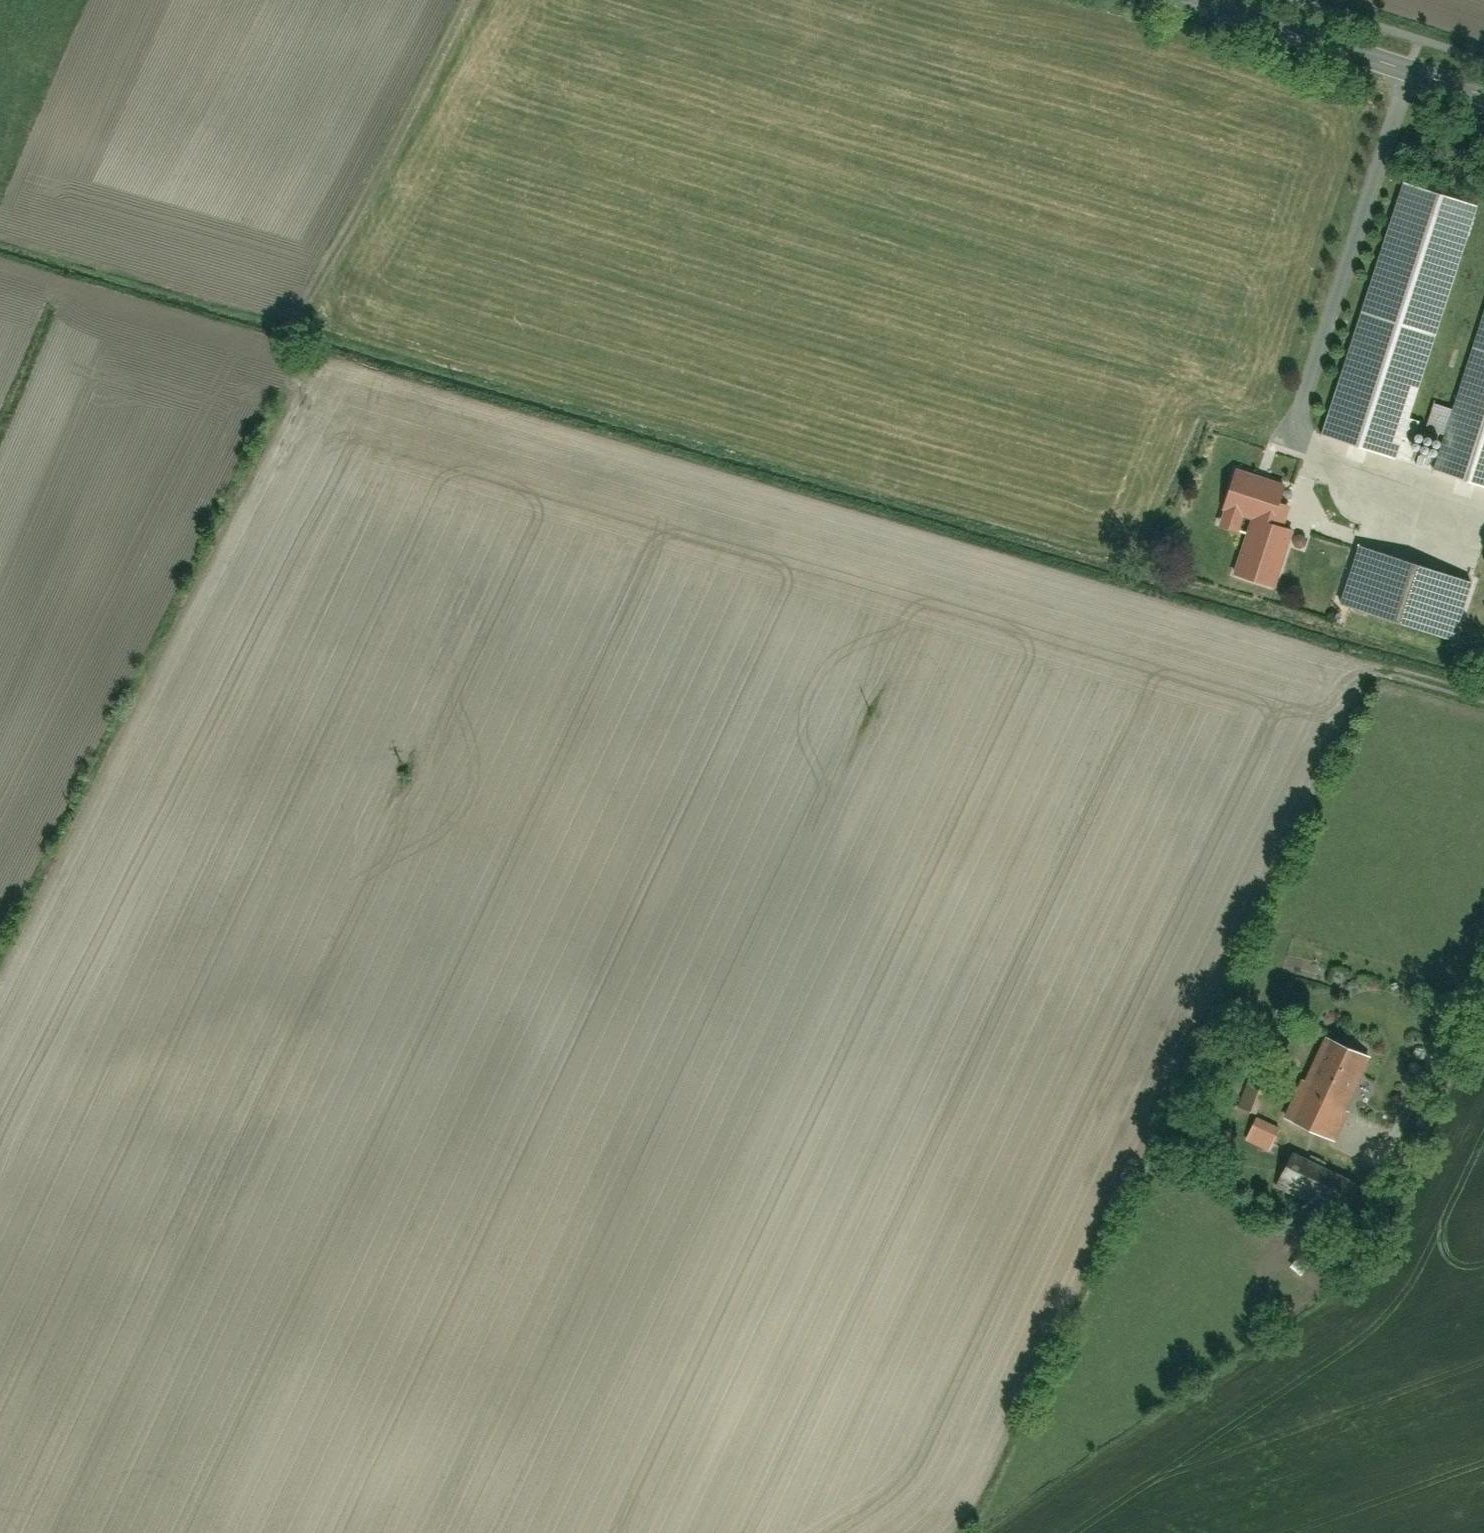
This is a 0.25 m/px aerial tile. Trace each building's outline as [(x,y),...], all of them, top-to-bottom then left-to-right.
[(1403,181),(1319,434),(1394,459),(1477,205),(1403,181)] [(1434,477),(1483,493),(1483,323),(1434,477)] [(1223,515),(1218,532),(1234,537),(1239,520),(1248,523),(1232,576),(1271,588),(1292,521),(1273,515),(1282,486),(1233,471),(1219,514),(1223,515)] [(1290,550),(1304,555),(1310,537),(1296,532),(1290,550)] [(1356,549),(1338,604),(1449,641),(1468,586),(1356,549)] [(1320,1040),(1285,1120),(1332,1141),(1367,1060),(1320,1040)] [(1292,1145),(1273,1190),(1324,1212),(1344,1167),(1292,1145)]
